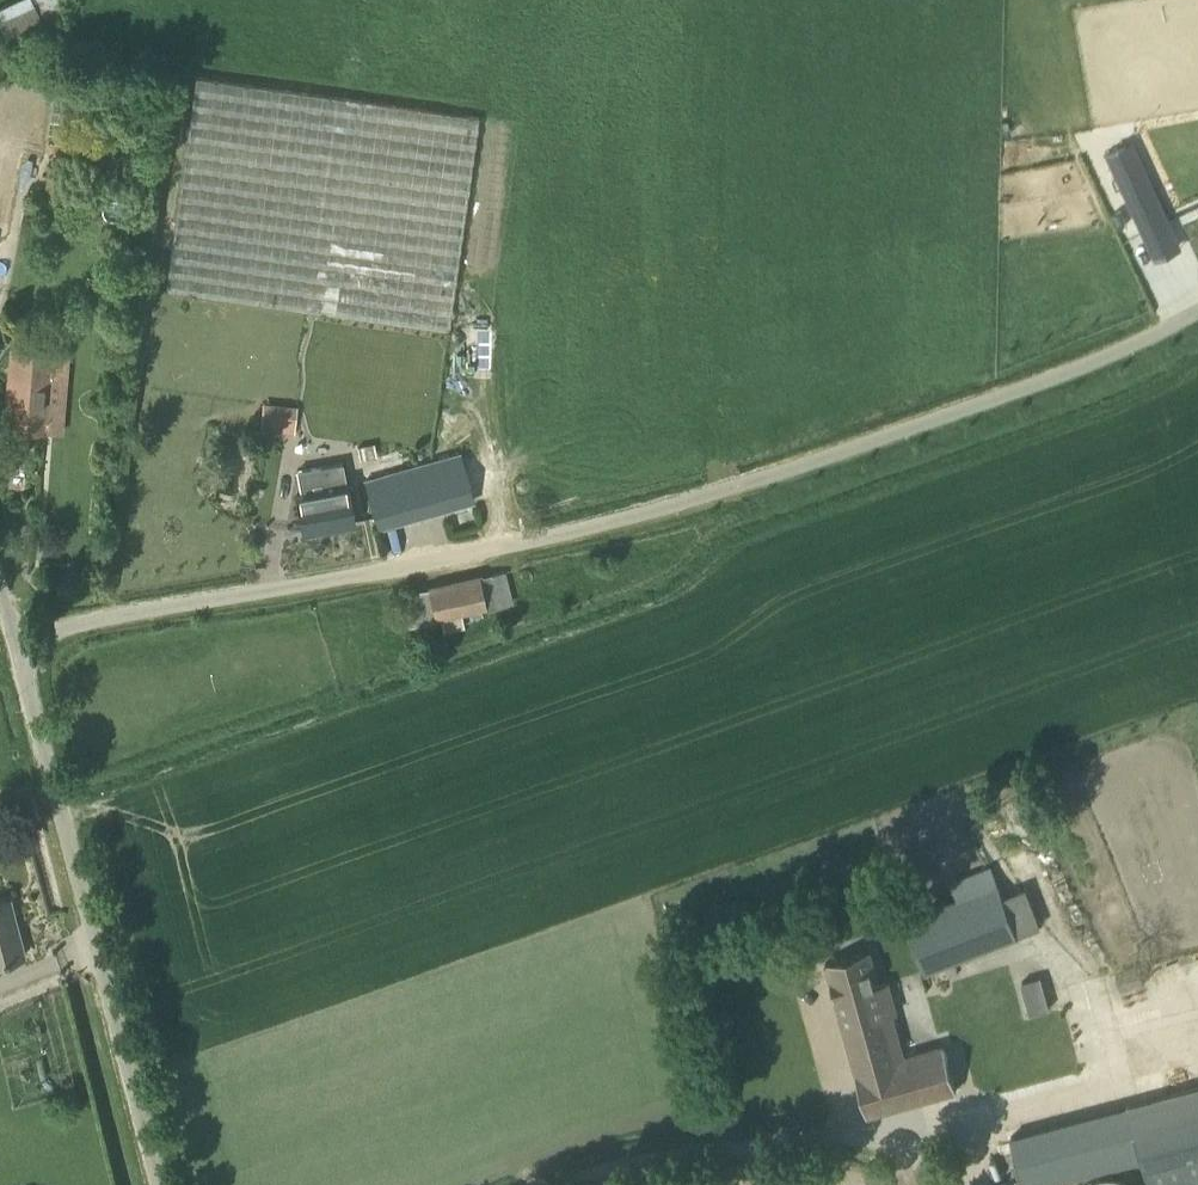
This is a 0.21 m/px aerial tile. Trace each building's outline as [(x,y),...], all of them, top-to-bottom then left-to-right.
[(7,37),(65,12),(59,0),(7,0),(0,3),(0,21),(7,37)] [(480,116),(197,76),(150,408),(432,449),(480,116)] [(1132,143),(1106,155),(1144,235),(1170,223),(1132,143)] [(1154,176),(1194,173),(1193,155),(1152,158),(1154,176)] [(6,426),(42,429),(48,351),(13,348),(6,426)] [(474,501),(465,470),(460,450),(366,478),(371,497),(380,528),(474,501)] [(303,532),(355,522),(343,462),(298,470),(303,495),(297,496),(303,532)] [(504,571),(410,592),(401,594),(408,626),(511,604),(509,594),(504,571)] [(926,969),(1019,935),(1000,884),(985,889),(958,899),(908,918),(926,969)] [(10,899),(0,902),(0,961),(24,955),(10,899)] [(827,962),(869,1114),(955,1090),(941,1044),(906,1053),(900,1032),(890,995),(883,997),(869,950),(827,962)] [(1055,1000),(939,1028),(962,1112),(1076,1085),(1055,1000)] [(1025,1184),(1046,1184),(1144,1159),(1151,1184),(1168,1184),(1197,1177),(1197,1086),(1012,1137),(1025,1184)] [(1134,1182),(1130,1180),(1126,1177),(1122,1176),(1118,1174),(1114,1174),(1109,1174),(1105,1174),(1101,1175),(1097,1176),(1093,1178),(1089,1181),(1086,1184),(1085,1184),(1136,1184),(1134,1182)]
